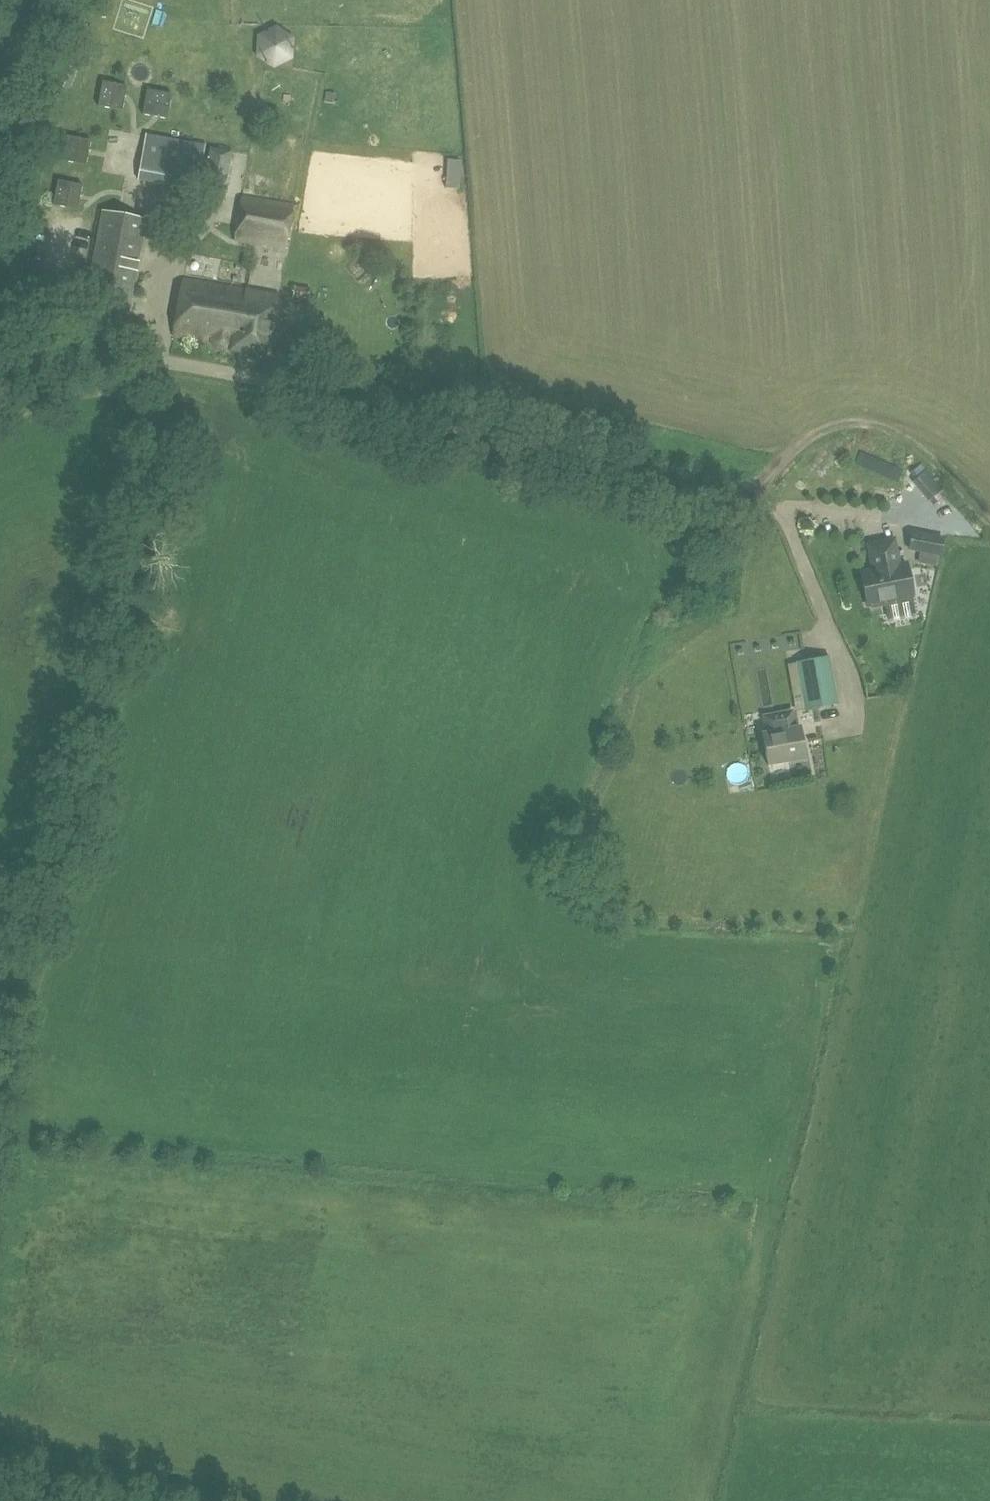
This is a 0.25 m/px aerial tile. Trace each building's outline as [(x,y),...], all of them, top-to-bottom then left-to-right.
[(204,145),(146,135),(137,180),(198,190),(204,145)] [(210,149),(208,148),(202,189),(224,192),(230,152),(229,152),(231,141),(212,138),(210,149)] [(241,198),(233,241),(284,250),(292,207),(241,198)] [(84,306),(127,314),(145,220),(102,212),(84,306)] [(230,345),(230,344),(229,348),(267,354),(277,294),(182,280),(172,335),(210,341),(210,342),(211,344),(212,345),(213,346),(215,348),(216,348),(217,349),(220,349),(222,349),(223,349),(224,349),(226,348),(227,348),(228,346),(230,345)] [(293,296),(308,299),(310,288),(295,285),(293,296)] [(912,532),(909,551),(941,556),(944,538),(912,532)] [(876,563),(863,565),(869,603),(873,603),(874,607),(887,605),(886,601),(915,597),(910,564),(902,565),(899,539),(873,543),(876,563)] [(767,732),(763,733),(768,765),(806,758),(800,726),(796,727),(793,710),(764,716),(767,732)]
